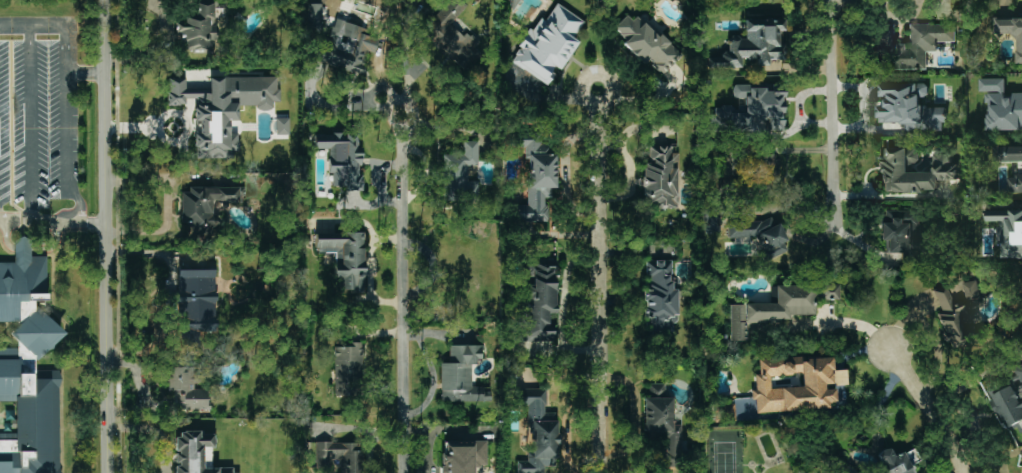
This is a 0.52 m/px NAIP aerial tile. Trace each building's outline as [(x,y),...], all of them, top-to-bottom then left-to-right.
[(201,0),(197,0),(197,17),(179,17),(178,42),(186,42),(186,50),(214,51),(216,0),(201,0)] [(302,32),(322,32),(321,0),(301,1),(302,32)] [(467,5),(461,0),(450,0),(432,20),(427,16),(417,28),(461,67),(482,43),(469,32),(465,37),(450,25),(467,5)] [(547,85),(556,71),(558,72),(577,41),(573,39),(584,21),(556,4),(545,21),(538,17),(510,62),(547,85)] [(649,21),(642,27),(630,13),(614,27),(626,40),(623,43),(643,65),(648,60),(661,75),(682,56),(649,21)] [(995,18),(995,33),(1016,33),(1016,63),(1021,63),(1021,18),(995,18)] [(323,64),(359,74),(366,50),(375,52),(379,40),(363,35),(365,27),(335,19),(323,64)] [(744,20),(744,36),(729,37),(729,55),(706,56),(707,68),(742,67),(742,59),(757,58),(757,65),(768,65),(768,60),(786,60),(785,44),(778,44),(778,30),(784,30),(783,19),(744,20)] [(926,68),(926,51),(937,51),(936,42),(955,41),(955,24),(909,24),(910,43),(894,44),(894,25),(876,25),(877,69),(926,68)] [(195,159),(237,158),(237,133),(229,133),(229,121),(238,120),(237,105),(257,105),(257,110),(272,110),(272,102),(278,102),(278,77),(209,77),(209,89),(186,89),(186,78),(168,78),(168,105),(186,105),(186,99),(194,99),(195,159)] [(1021,129),(1021,92),(1012,92),(1012,98),(1005,98),(1005,78),(980,78),(980,92),(988,92),(988,129),(1021,129)] [(880,83),(880,96),(885,96),(885,105),(878,105),(878,122),(904,122),(905,130),(944,130),(944,105),(920,106),(920,96),(928,96),(928,83),(880,83)] [(711,132),(752,131),(751,122),(766,122),(766,131),(783,130),(782,88),(733,89),(733,98),(744,98),(744,106),(711,107),(711,132)] [(276,135),(289,135),(289,118),(276,118),(276,135)] [(315,133),(315,148),(330,148),(330,186),(341,186),(341,191),(361,191),(361,146),(356,146),(356,133),(315,133)] [(528,205),(513,205),(513,222),(547,222),(547,198),(556,198),(555,153),(551,153),(551,143),(543,143),(543,133),(517,133),(517,147),(527,147),(528,205)] [(478,141),(463,141),(463,153),(445,153),(445,191),(468,191),(468,166),(478,166),(478,141)] [(677,208),(678,154),(671,153),(671,146),(645,145),(644,207),(677,208)] [(1021,192),(1021,145),(995,146),(995,162),(1018,161),(1019,177),(1008,177),(1009,192),(1021,192)] [(882,192),(937,192),(937,180),(957,179),(957,163),(949,163),(949,152),(933,153),(933,172),(910,172),(910,161),(918,161),(918,147),(882,148),(882,192)] [(779,155),(757,154),(756,179),(778,180),(779,155)] [(239,187),(188,187),(189,192),(181,192),(181,223),(191,223),(191,230),(215,229),(214,203),(239,203),(239,187)] [(1021,258),(1021,210),(986,211),(986,221),(997,221),(997,245),(1003,245),(1003,258),(1021,258)] [(881,241),(886,241),(886,253),(902,253),(902,259),(927,258),(927,236),(920,236),(920,211),(880,211),(881,241)] [(728,238),(756,237),(760,246),(760,249),(765,261),(788,252),(784,242),(787,241),(780,224),(774,224),(771,217),(763,221),(728,222),(728,238)] [(315,233),(316,253),(335,252),(335,277),(342,277),(343,290),(351,290),(351,293),(366,293),(364,232),(315,233)] [(57,370),(65,340),(42,303),(49,303),(46,256),(36,257),(23,236),(14,242),(15,258),(0,259),(0,472),(63,472),(57,370)] [(553,341),(553,317),(556,317),(555,260),(523,260),(525,341),(553,341)] [(675,261),(648,261),(648,291),(646,291),(646,332),(672,332),(672,322),(675,322),(675,261)] [(945,345),(974,339),(971,322),(978,320),(975,308),(982,306),(976,279),(957,283),(957,282),(952,283),(955,294),(960,293),(962,302),(952,304),(949,287),(935,290),(940,313),(938,314),(945,345)] [(745,304),(745,321),(789,321),(789,315),(815,315),(814,300),(839,299),(839,285),(776,285),(776,303),(745,304)] [(730,341),(744,341),(744,305),(729,305),(730,341)] [(335,343),(334,396),(362,396),(362,343),(335,343)] [(441,402),(490,402),(490,387),(472,387),(472,362),(481,362),(481,345),(449,346),(449,363),(441,363),(441,402)] [(756,411),(836,408),(835,389),(825,389),(825,385),(847,384),(846,370),(833,370),(832,358),(801,359),(801,357),(758,359),(759,375),(755,375),(755,390),(751,390),(751,400),(755,400),(756,411)] [(167,367),(169,410),(208,409),(207,387),(200,387),(199,366),(167,367)] [(644,440),(665,440),(665,450),(662,450),(662,469),(687,468),(687,446),(681,446),(681,425),(673,425),(672,398),(665,398),(665,383),(648,384),(648,398),(643,398),(644,440)] [(1021,421),(1021,403),(1021,404),(1013,385),(990,395),(1004,429),(1021,421)] [(557,413),(547,413),(546,388),(515,389),(516,406),(529,406),(530,452),(527,452),(527,461),(517,461),(517,472),(545,472),(544,467),(558,467),(557,413)] [(714,422),(735,422),(734,404),(714,404),(714,422)] [(239,469),(203,469),(203,448),(214,448),(214,433),(175,433),(175,472),(239,472),(239,469)] [(441,442),(442,472),(474,472),(474,466),(487,466),(486,441),(441,442)] [(329,469),(329,460),(340,460),(340,472),(362,472),(362,443),(316,443),(316,469),(329,469)] [(903,452),(894,456),(889,447),(877,454),(884,467),(876,471),(877,472),(914,472),(903,452)] [(911,465),(921,460),(915,449),(905,454),(911,465)]
